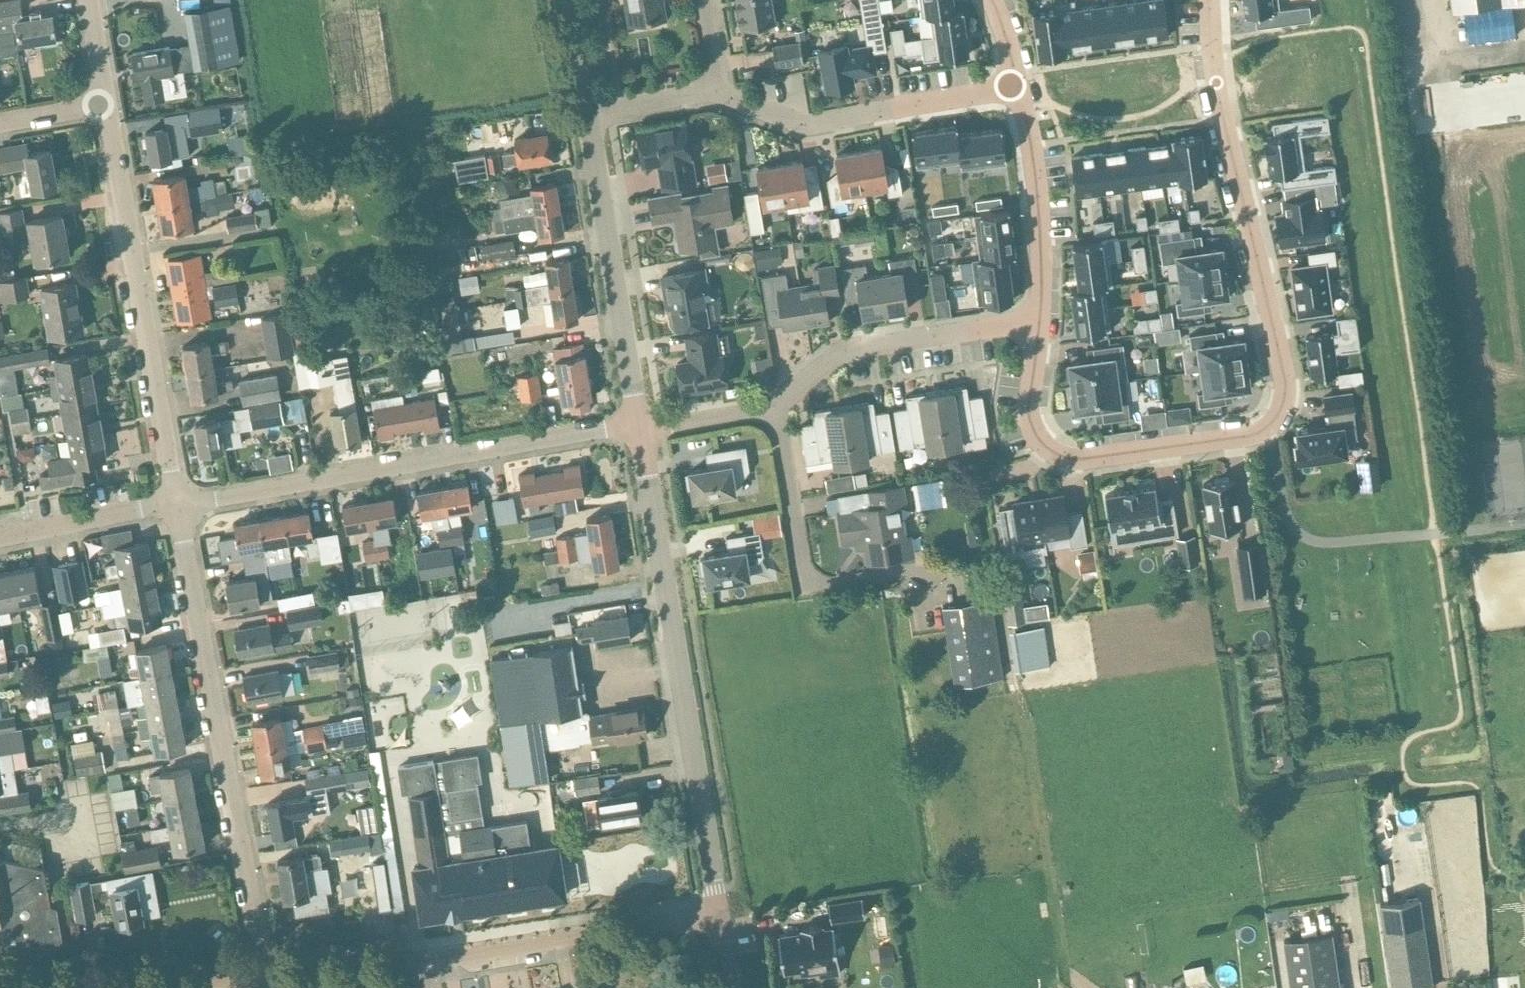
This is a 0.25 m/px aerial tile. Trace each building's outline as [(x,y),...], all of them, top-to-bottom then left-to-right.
[(41,41),(56,38),(52,14),(22,19),(20,0),(7,0),(0,1),(0,17),(12,15),(14,28),(16,28),(18,39),(22,39),(22,41),(40,38),(41,41)] [(637,29),(647,27),(650,21),(667,18),(664,0),(627,0),(631,24),(637,29)] [(776,22),(772,0),(738,0),(742,28),(776,22)] [(881,12),(893,10),(892,0),(879,0),(881,12)] [(922,16),(930,15),(930,14),(955,11),(955,10),(954,0),(920,0),(922,16)] [(1141,0),(1120,3),(1125,41),(1147,38),(1141,0)] [(1141,0),(1147,38),(1169,35),(1164,0),(1144,0),(1141,0)] [(1246,16),(1255,14),(1257,28),(1312,21),(1310,5),(1280,9),(1279,0),(1244,0),(1246,16)] [(1452,11),(1524,1),(1524,0),(1450,0),(1452,11)] [(1120,3),(1099,6),(1104,44),(1125,41),(1120,3)] [(142,78),(147,102),(166,99),(165,94),(168,94),(165,75),(175,73),(174,71),(198,67),(197,66),(237,60),(228,5),(187,11),(192,44),(170,47),(132,54),(136,79),(142,78)] [(1099,6),(1077,9),(1082,47),(1104,44),(1099,6)] [(955,11),(930,14),(930,15),(933,36),(966,32),(963,9),(955,10),(955,11)] [(1061,9),(1055,10),(1062,54),(1068,53),(1067,49),(1082,47),(1077,9),(1061,11),(1061,9)] [(1055,10),(1033,13),(1039,57),(1062,54),(1055,10)] [(20,49),(18,39),(16,28),(14,28),(12,15),(0,17),(0,52),(20,49)] [(892,42),(905,40),(903,28),(890,30),(892,42)] [(774,46),(777,66),(808,61),(803,29),(794,31),(796,42),(774,46)] [(969,54),(966,32),(933,36),(921,38),(924,60),(936,59),(943,58),(943,62),(955,60),(954,56),(969,54)] [(905,40),(892,42),(894,55),(907,53),(905,40)] [(820,50),(827,90),(855,85),(852,73),(859,72),(860,75),(876,72),(871,45),(848,49),(847,45),(820,50)] [(1471,133),(1524,127),(1524,68),(1464,75),(1471,133)] [(146,133),(151,162),(173,158),(173,157),(181,156),(178,136),(191,133),(191,136),(225,130),(220,106),(163,116),(166,129),(146,133)] [(1268,157),(1303,152),(1300,135),(1330,131),(1328,116),(1273,123),(1275,137),(1264,138),(1267,158),(1268,158),(1268,157)] [(660,162),(664,188),(695,182),(685,125),(639,133),(644,164),(660,162)] [(957,126),(935,129),(940,164),(960,161),(961,161),(958,134),(957,126)] [(1002,128),(979,131),(984,166),(1007,163),(1002,128)] [(935,129),(912,132),(917,167),(940,164),(935,129)] [(958,134),(961,161),(960,161),(962,169),(984,166),(979,131),(958,134)] [(519,163),(520,165),(553,160),(548,134),(515,140),(517,151),(503,154),(505,165),(519,163)] [(1179,138),(1185,182),(1208,179),(1202,135),(1179,138)] [(1158,145),(1164,183),(1179,181),(1179,182),(1185,182),(1179,138),(1173,139),(1174,143),(1158,145)] [(33,191),(58,186),(51,150),(26,154),(24,143),(0,147),(0,171),(0,172),(29,167),(33,191)] [(1137,148),(1142,186),(1164,183),(1158,145),(1137,148)] [(888,185),(889,196),(903,193),(899,168),(886,170),(882,147),(859,151),(866,189),(888,185)] [(1116,151),(1121,189),(1142,186),(1137,148),(1116,151)] [(853,191),(866,189),(859,151),(837,154),(841,177),(828,180),(832,205),(832,207),(847,205),(846,203),(850,203),(854,197),(853,191)] [(1094,154),(1099,192),(1121,189),(1116,151),(1094,154)] [(1305,170),(1303,152),(1268,157),(1268,158),(1271,176),(1280,175),(1282,188),(1337,181),(1335,165),(1305,170)] [(457,181),(488,176),(484,153),(454,158),(457,181)] [(1072,157),(1077,195),(1099,192),(1094,154),(1072,157)] [(501,170),(498,155),(486,157),(489,172),(501,170)] [(799,200),(801,210),(824,206),(820,181),(807,183),(803,160),(781,164),(787,202),(799,200)] [(725,162),(706,165),(709,183),(728,179),(725,162)] [(758,168),(765,206),(787,202),(781,164),(758,168)] [(154,179),(158,206),(227,194),(227,193),(225,180),(214,181),(213,178),(201,180),(202,185),(187,187),(185,174),(154,179)] [(491,210),(493,219),(561,209),(556,183),(531,187),(532,193),(499,199),(501,208),(491,210)] [(699,246),(701,256),(720,253),(715,225),(733,222),(727,185),(715,187),(715,191),(681,197),(680,193),(650,198),(654,222),(675,219),(678,238),(676,242),(677,248),(683,252),(689,251),(691,248),(699,246)] [(158,206),(163,232),(194,227),(191,210),(206,208),(207,215),(218,213),(218,209),(235,206),(233,192),(227,193),(227,194),(158,206)] [(763,230),(757,192),(745,194),(751,232),(763,230)] [(1000,192),(988,193),(990,207),(1002,205),(1000,192)] [(987,193),(975,195),(977,208),(989,206),(987,193)] [(1277,215),(1277,216),(1278,224),(1281,245),(1324,239),(1320,208),(1316,209),(1314,196),(1283,201),(1285,213),(1278,214),(1277,215)] [(956,198),(945,199),(947,212),(959,211),(956,198)] [(943,200),(930,202),(932,215),(945,213),(943,200)] [(28,236),(23,207),(0,211),(0,220),(4,240),(28,236)] [(227,217),(229,230),(270,223),(267,207),(254,210),(254,213),(227,217)] [(1189,209),(1191,222),(1201,220),(1199,208),(1189,209)] [(561,209),(493,219),(495,232),(505,231),(505,233),(538,227),(540,238),(565,233),(561,209)] [(1014,209),(982,213),(985,234),(1017,229),(1014,209)] [(63,214),(29,221),(36,262),(70,255),(63,214)] [(1136,216),(1138,229),(1148,227),(1146,215),(1136,216)] [(1168,218),(1170,231),(1181,230),(1179,216),(1168,218)] [(955,217),(942,219),(944,231),(957,229),(955,217)] [(1158,220),(1160,233),(1170,231),(1168,218),(1158,220)] [(1103,220),(1105,233),(1115,232),(1113,219),(1103,220)] [(1093,222),(1095,235),(1105,233),(1103,220),(1093,222)] [(1017,229),(985,234),(988,253),(1013,249),(1020,248),(1017,229)] [(1194,236),(1160,241),(1163,264),(1179,261),(1181,278),(1225,273),(1225,272),(1224,263),(1227,263),(1226,251),(1222,251),(1221,248),(1197,252),(1194,236)] [(959,238),(945,239),(947,252),(961,250),(959,238)] [(513,239),(482,244),(484,258),(515,253),(513,239)] [(1073,245),(1076,267),(1110,263),(1107,240),(1073,245)] [(1133,259),(1145,258),(1144,245),(1131,247),(1133,259)] [(988,253),(980,254),(983,274),(1016,269),(1013,249),(988,253)] [(1292,268),(1299,315),(1332,311),(1325,265),(1336,263),(1334,250),(1309,254),(1311,265),(1292,268)] [(760,266),(777,265),(776,251),(759,252),(760,266)] [(168,261),(174,291),(212,284),(212,283),(239,279),(236,265),(211,270),(211,271),(203,272),(200,256),(168,261)] [(506,299),(574,288),(568,257),(546,261),(549,283),(505,291),(506,299)] [(880,275),(886,312),(908,309),(905,287),(918,285),(914,257),(889,260),(891,273),(880,275)] [(1145,258),(1133,259),(1135,272),(1147,270),(1145,258)] [(1105,286),(1105,287),(1113,285),(1110,263),(1076,267),(1079,288),(1080,289),(1105,286)] [(860,294),(863,316),(886,312),(880,275),(868,277),(866,264),(841,269),(846,296),(860,294)] [(800,286),(807,325),(829,322),(826,299),(840,296),(834,265),(815,268),(813,284),(800,286)] [(954,265),(941,267),(942,279),(956,277),(954,265)] [(671,297),(676,327),(708,322),(703,292),(707,291),(704,269),(662,276),(666,298),(671,297)] [(1016,269),(983,274),(986,294),(1019,290),(1016,269)] [(781,306),(784,329),(807,325),(800,286),(789,288),(786,273),(762,277),(767,308),(781,306)] [(1184,301),(1176,302),(1178,315),(1205,311),(1203,300),(1228,296),(1228,293),(1232,292),(1230,280),(1226,281),(1225,273),(1181,278),(1184,301)] [(31,295),(27,274),(0,279),(0,301),(31,295)] [(459,278),(462,294),(478,291),(476,276),(459,278)] [(956,277),(942,279),(944,291),(958,289),(956,277)] [(75,283),(42,289),(51,336),(84,330),(75,283)] [(174,291),(179,321),(210,315),(207,296),(213,295),(216,306),(239,302),(236,283),(213,286),(212,284),(174,291)] [(1108,307),(1105,287),(1105,286),(1080,289),(1079,288),(1071,289),(1075,312),(1108,307)] [(1144,289),(1145,302),(1158,300),(1156,287),(1144,289)] [(579,319),(574,288),(506,299),(510,319),(523,317),(521,306),(552,300),(556,323),(579,319)] [(1108,307),(1075,312),(1078,335),(1111,330),(1108,307)] [(260,318),(267,357),(293,353),(295,352),(291,328),(288,313),(260,318)] [(442,322),(450,325),(454,316),(446,313),(442,322)] [(1147,318),(1149,330),(1162,328),(1160,316),(1147,318)] [(1332,333),(1307,337),(1312,378),(1338,374),(1335,353),(1360,349),(1356,316),(1336,318),(1338,332),(1332,333)] [(293,353),(299,388),(334,382),(334,384),(351,381),(347,355),(309,361),(306,340),(300,341),(298,327),(291,328),(295,352),(293,353)] [(1199,346),(1202,369),(1250,362),(1248,347),(1244,347),(1242,339),(1218,342),(1216,331),(1189,334),(1191,347),(1199,346)] [(699,388),(700,391),(711,390),(710,386),(727,383),(723,356),(719,356),(715,333),(687,337),(691,361),(677,363),(682,391),(699,388)] [(474,336),(451,339),(453,351),(476,348),(474,336)] [(183,346),(188,373),(214,368),(211,353),(227,351),(225,341),(210,344),(209,342),(183,346)] [(555,360),(559,381),(589,376),(585,355),(585,354),(583,343),(562,346),(562,348),(554,349),(555,360)] [(1117,381),(1114,359),(1122,358),(1120,344),(1093,348),(1095,360),(1070,363),(1071,367),(1067,367),(1069,378),(1072,378),(1074,388),(1117,381)] [(0,356),(0,371),(50,361),(48,347),(0,356)] [(49,375),(51,388),(93,380),(88,353),(55,359),(57,373),(49,375)] [(1250,362),(1202,369),(1205,391),(1197,392),(1199,405),(1226,401),(1224,390),(1249,386),(1248,378),(1252,377),(1250,362)] [(188,373),(192,399),(219,395),(218,392),(234,389),(232,379),(216,381),(214,368),(188,373)] [(1366,369),(1341,372),(1343,385),(1368,381),(1366,369)] [(489,394),(491,405),(529,400),(529,398),(541,396),(538,372),(517,376),(518,384),(504,387),(504,391),(489,394)] [(277,373),(239,379),(243,404),(281,397),(277,373)] [(571,401),(573,412),(590,409),(589,398),(592,397),(589,376),(559,381),(563,403),(571,401)] [(62,397),(64,412),(97,406),(93,380),(51,388),(53,399),(62,397)] [(1125,380),(1117,381),(1074,388),(1075,396),(1071,397),(1073,408),(1076,408),(1077,411),(1102,407),(1104,421),(1130,418),(1125,380)] [(330,413),(336,446),(362,442),(356,409),(351,381),(334,384),(339,412),(330,413)] [(937,394),(946,448),(963,445),(963,444),(962,439),(989,434),(983,396),(969,398),(967,386),(945,390),(945,393),(937,394)] [(440,404),(448,402),(446,390),(438,391),(440,404)] [(10,410),(11,421),(30,418),(28,406),(23,407),(21,393),(1,396),(3,411),(10,410)] [(928,450),(928,451),(946,448),(937,394),(928,396),(928,393),(906,396),(908,408),(894,410),(900,449),(927,444),(928,450)] [(1352,393),(1324,396),(1327,413),(1328,413),(1330,428),(1297,432),(1299,444),(1297,445),(1299,460),(1347,454),(1345,439),(1357,438),(1353,409),(1354,409),(1352,393)] [(219,419),(196,423),(202,454),(244,446),(241,431),(285,423),(286,427),(308,422),(303,398),(235,410),(237,419),(219,422),(219,419)] [(424,426),(425,430),(441,428),(435,398),(405,403),(409,428),(424,426)] [(843,410),(852,463),(870,460),(869,459),(868,454),(895,449),(889,411),(875,413),(873,401),(851,405),(852,408),(843,410)] [(374,409),(379,438),(395,435),(395,431),(409,428),(405,403),(374,409)] [(97,406),(64,412),(69,438),(102,432),(97,406)] [(834,465),(834,466),(852,463),(843,410),(835,411),(834,408),(812,411),(814,423),(800,426),(807,464),(834,459),(835,465),(834,465)] [(1178,409),(1166,411),(1168,425),(1180,423),(1178,409)] [(30,418),(11,421),(13,433),(32,430),(30,418)] [(40,474),(42,488),(73,483),(98,478),(95,462),(107,459),(102,432),(69,438),(72,456),(48,460),(50,473),(40,474)] [(693,488),(694,498),(736,492),(735,489),(750,469),(746,446),(712,452),(715,467),(690,471),(690,474),(687,475),(689,488),(693,488)] [(271,454),(273,471),(296,469),(294,452),(271,454)] [(1377,457),(1362,458),(1363,488),(1379,488),(1377,457)] [(554,502),(556,514),(578,510),(575,495),(585,493),(580,464),(564,467),(565,471),(550,473),(554,499),(569,496),(569,500),(554,502)] [(529,503),(531,512),(540,511),(539,501),(554,499),(550,473),(535,476),(534,472),(519,475),(524,504),(529,503)] [(1211,531),(1241,526),(1233,479),(1229,480),(1229,477),(1215,479),(1215,482),(1204,484),(1211,531)] [(916,481),(918,507),(950,504),(948,478),(916,481)] [(443,488),(453,544),(464,542),(459,510),(473,508),(468,483),(443,488)] [(848,511),(839,512),(844,543),(860,540),(866,544),(869,562),(902,556),(899,539),(905,538),(899,504),(905,503),(902,486),(868,492),(846,496),(848,511)] [(1158,499),(1155,487),(1105,496),(1110,529),(1129,526),(1131,542),(1177,534),(1171,497),(1158,499)] [(437,529),(440,546),(453,544),(443,488),(417,492),(422,517),(432,515),(434,529),(437,529)] [(1063,495),(1039,499),(1045,538),(1068,534),(1070,548),(1088,546),(1082,511),(1066,513),(1063,495)] [(368,501),(378,559),(390,557),(387,543),(391,542),(387,523),(398,521),(394,496),(368,501)] [(516,520),(512,497),(494,500),(497,523),(516,520)] [(1045,538),(1039,499),(1014,503),(1017,521),(1001,523),(1007,558),(1024,556),(1022,542),(1045,538)] [(362,541),(366,561),(378,559),(368,501),(343,505),(347,530),(372,526),(374,539),(362,541)] [(310,511),(284,516),(289,542),(307,539),(311,558),(320,557),(321,562),(342,558),(338,531),(325,533),(317,535),(317,537),(314,538),(310,511)] [(707,573),(709,584),(750,577),(750,575),(764,555),(761,537),(781,534),(778,513),(752,517),(754,533),(726,537),(729,552),(704,556),(705,560),(701,561),(703,574),(707,573)] [(553,515),(528,520),(532,537),(556,532),(553,515)] [(556,537),(558,550),(615,540),(611,515),(587,519),(589,532),(556,537)] [(260,520),(267,564),(292,560),(289,542),(284,516),(260,520)] [(244,559),(246,570),(268,566),(267,564),(260,520),(235,524),(237,537),(220,539),(223,562),(244,559)] [(115,549),(120,575),(153,569),(148,542),(135,544),(132,529),(101,535),(104,551),(115,549)] [(1195,535),(1176,538),(1181,567),(1200,564),(1195,535)] [(615,540),(558,550),(560,561),(578,558),(579,562),(593,559),(595,570),(620,566),(615,540)] [(1262,576),(1258,544),(1238,547),(1243,578),(1262,576)] [(452,546),(416,552),(419,576),(456,570),(452,546)] [(1096,550),(1083,551),(1085,569),(1098,567),(1096,550)] [(82,560),(53,566),(59,599),(90,593),(82,560)] [(11,571),(18,605),(42,600),(35,566),(11,571)] [(227,582),(231,608),(273,601),(268,566),(246,570),(248,578),(227,582)] [(112,602),(112,604),(158,595),(153,569),(120,575),(123,588),(109,591),(112,602)] [(4,635),(1,623),(12,621),(9,607),(18,605),(11,571),(0,573),(0,636),(4,635)] [(298,592),(300,605),(315,603),(313,589),(298,592)] [(366,592),(369,608),(384,605),(382,589),(366,592)] [(281,609),(300,605),(298,592),(278,596),(281,609)] [(391,592),(385,593),(387,604),(393,603),(391,592)] [(158,595),(112,604),(102,606),(105,617),(127,612),(130,628),(163,621),(158,595)] [(955,685),(1003,678),(991,598),(943,606),(955,685)] [(63,636),(56,601),(40,604),(47,639),(63,636)] [(1013,612),(1013,621),(1052,618),(1051,602),(1026,604),(1027,610),(1013,612)] [(319,604),(286,610),(290,627),(322,622),(319,604)] [(73,609),(64,610),(66,631),(76,630),(73,609)] [(594,627),(578,630),(581,644),(597,641),(597,645),(632,640),(627,615),(593,621),(594,627)] [(235,630),(241,658),(275,651),(293,647),(290,632),(272,636),(269,624),(235,630)] [(127,641),(124,626),(98,631),(101,645),(107,644),(127,641)] [(1019,669),(1053,667),(1051,626),(1016,628),(1019,669)] [(97,659),(101,676),(113,674),(107,644),(101,645),(83,649),(85,661),(97,659)] [(127,668),(130,679),(172,671),(167,645),(137,651),(140,666),(127,668)] [(591,732),(593,743),(647,735),(643,707),(585,716),(574,646),(490,659),(509,782),(549,776),(544,746),(577,741),(576,734),(591,732)] [(339,651),(308,655),(310,672),(341,667),(339,651)] [(21,669),(19,658),(7,660),(7,659),(0,660),(0,676),(10,675),(9,671),(21,669)] [(144,691),(147,703),(177,697),(172,671),(130,679),(132,694),(144,691)] [(245,676),(249,703),(283,698),(283,694),(295,691),(291,671),(279,673),(279,671),(245,676)] [(104,691),(108,710),(119,708),(119,707),(115,689),(104,691)] [(138,718),(140,730),(182,722),(177,697),(147,703),(149,716),(138,718)] [(72,714),(69,699),(53,702),(55,717),(72,714)] [(108,710),(112,735),(124,733),(122,724),(134,722),(130,705),(119,707),(119,708),(108,710)] [(17,728),(15,715),(0,717),(0,731),(17,728)] [(253,723),(257,748),(325,736),(323,723),(301,727),(302,730),(285,733),(282,717),(253,723)] [(153,736),(156,753),(186,747),(182,722),(140,730),(142,738),(153,736)] [(10,748),(24,746),(22,728),(0,732),(0,771),(13,769),(10,748)] [(124,733),(112,735),(117,759),(128,757),(124,733)] [(257,748),(262,775),(291,769),(288,752),(306,749),(307,752),(327,748),(325,736),(257,748)] [(75,757),(78,775),(106,771),(103,750),(95,751),(93,739),(71,743),(73,757),(75,757)] [(410,794),(408,794),(413,823),(419,866),(413,867),(421,916),(448,912),(447,910),(459,908),(459,909),(565,893),(556,835),(530,839),(526,818),(484,824),(477,778),(481,777),(477,751),(398,763),(402,791),(410,790),(410,794)] [(305,797),(290,800),(268,804),(274,836),(296,832),(293,816),(307,813),(308,816),(331,812),(328,793),(327,791),(367,785),(366,778),(364,767),(304,779),(307,794),(304,794),(305,797)] [(32,808),(29,790),(16,792),(13,769),(0,771),(0,812),(32,808)] [(160,774),(165,800),(195,794),(190,769),(160,774)] [(577,795),(601,791),(598,774),(574,778),(577,795)] [(126,807),(138,804),(134,788),(123,790),(126,807)] [(583,799),(587,826),(618,821),(617,818),(641,814),(637,790),(598,796),(583,799)] [(170,825),(200,819),(195,794),(165,800),(170,825)] [(360,806),(365,832),(383,828),(377,802),(360,806)] [(138,804),(126,807),(129,825),(141,822),(138,804)] [(200,819),(170,825),(170,826),(150,829),(153,842),(172,839),(175,851),(205,845),(200,819)] [(368,834),(341,838),(343,854),(371,849),(368,834)] [(2,858),(2,855),(0,855),(0,916),(4,915),(5,918),(2,919),(4,924),(0,925),(0,934),(6,933),(6,936),(5,936),(6,948),(41,956),(63,943),(57,908),(51,907),(41,848),(13,841),(5,846),(7,858),(4,857),(2,858)] [(159,844),(121,851),(125,872),(162,865),(159,844)] [(293,899),(296,916),(330,910),(327,892),(332,891),(328,867),(322,868),(320,854),(303,857),(303,856),(278,861),(285,901),(293,899)] [(384,861),(372,863),(379,910),(391,909),(384,861)] [(1381,864),(1383,883),(1391,882),(1388,862),(1381,864)] [(152,870),(108,878),(110,892),(113,891),(119,924),(143,920),(142,917),(160,913),(152,870)] [(96,915),(90,881),(73,884),(79,918),(96,915)] [(1380,904),(1392,987),(1426,987),(1433,987),(1420,898),(1380,904)] [(839,909),(841,923),(875,918),(873,903),(839,909)] [(822,924),(802,927),(803,932),(779,935),(784,971),(802,968),(802,973),(821,970),(822,975),(841,972),(834,927),(823,929),(822,924)] [(1283,940),(1290,987),(1340,987),(1333,933),(1283,940)] [(1492,980),(1493,987),(1507,987),(1507,979),(1492,980)]
